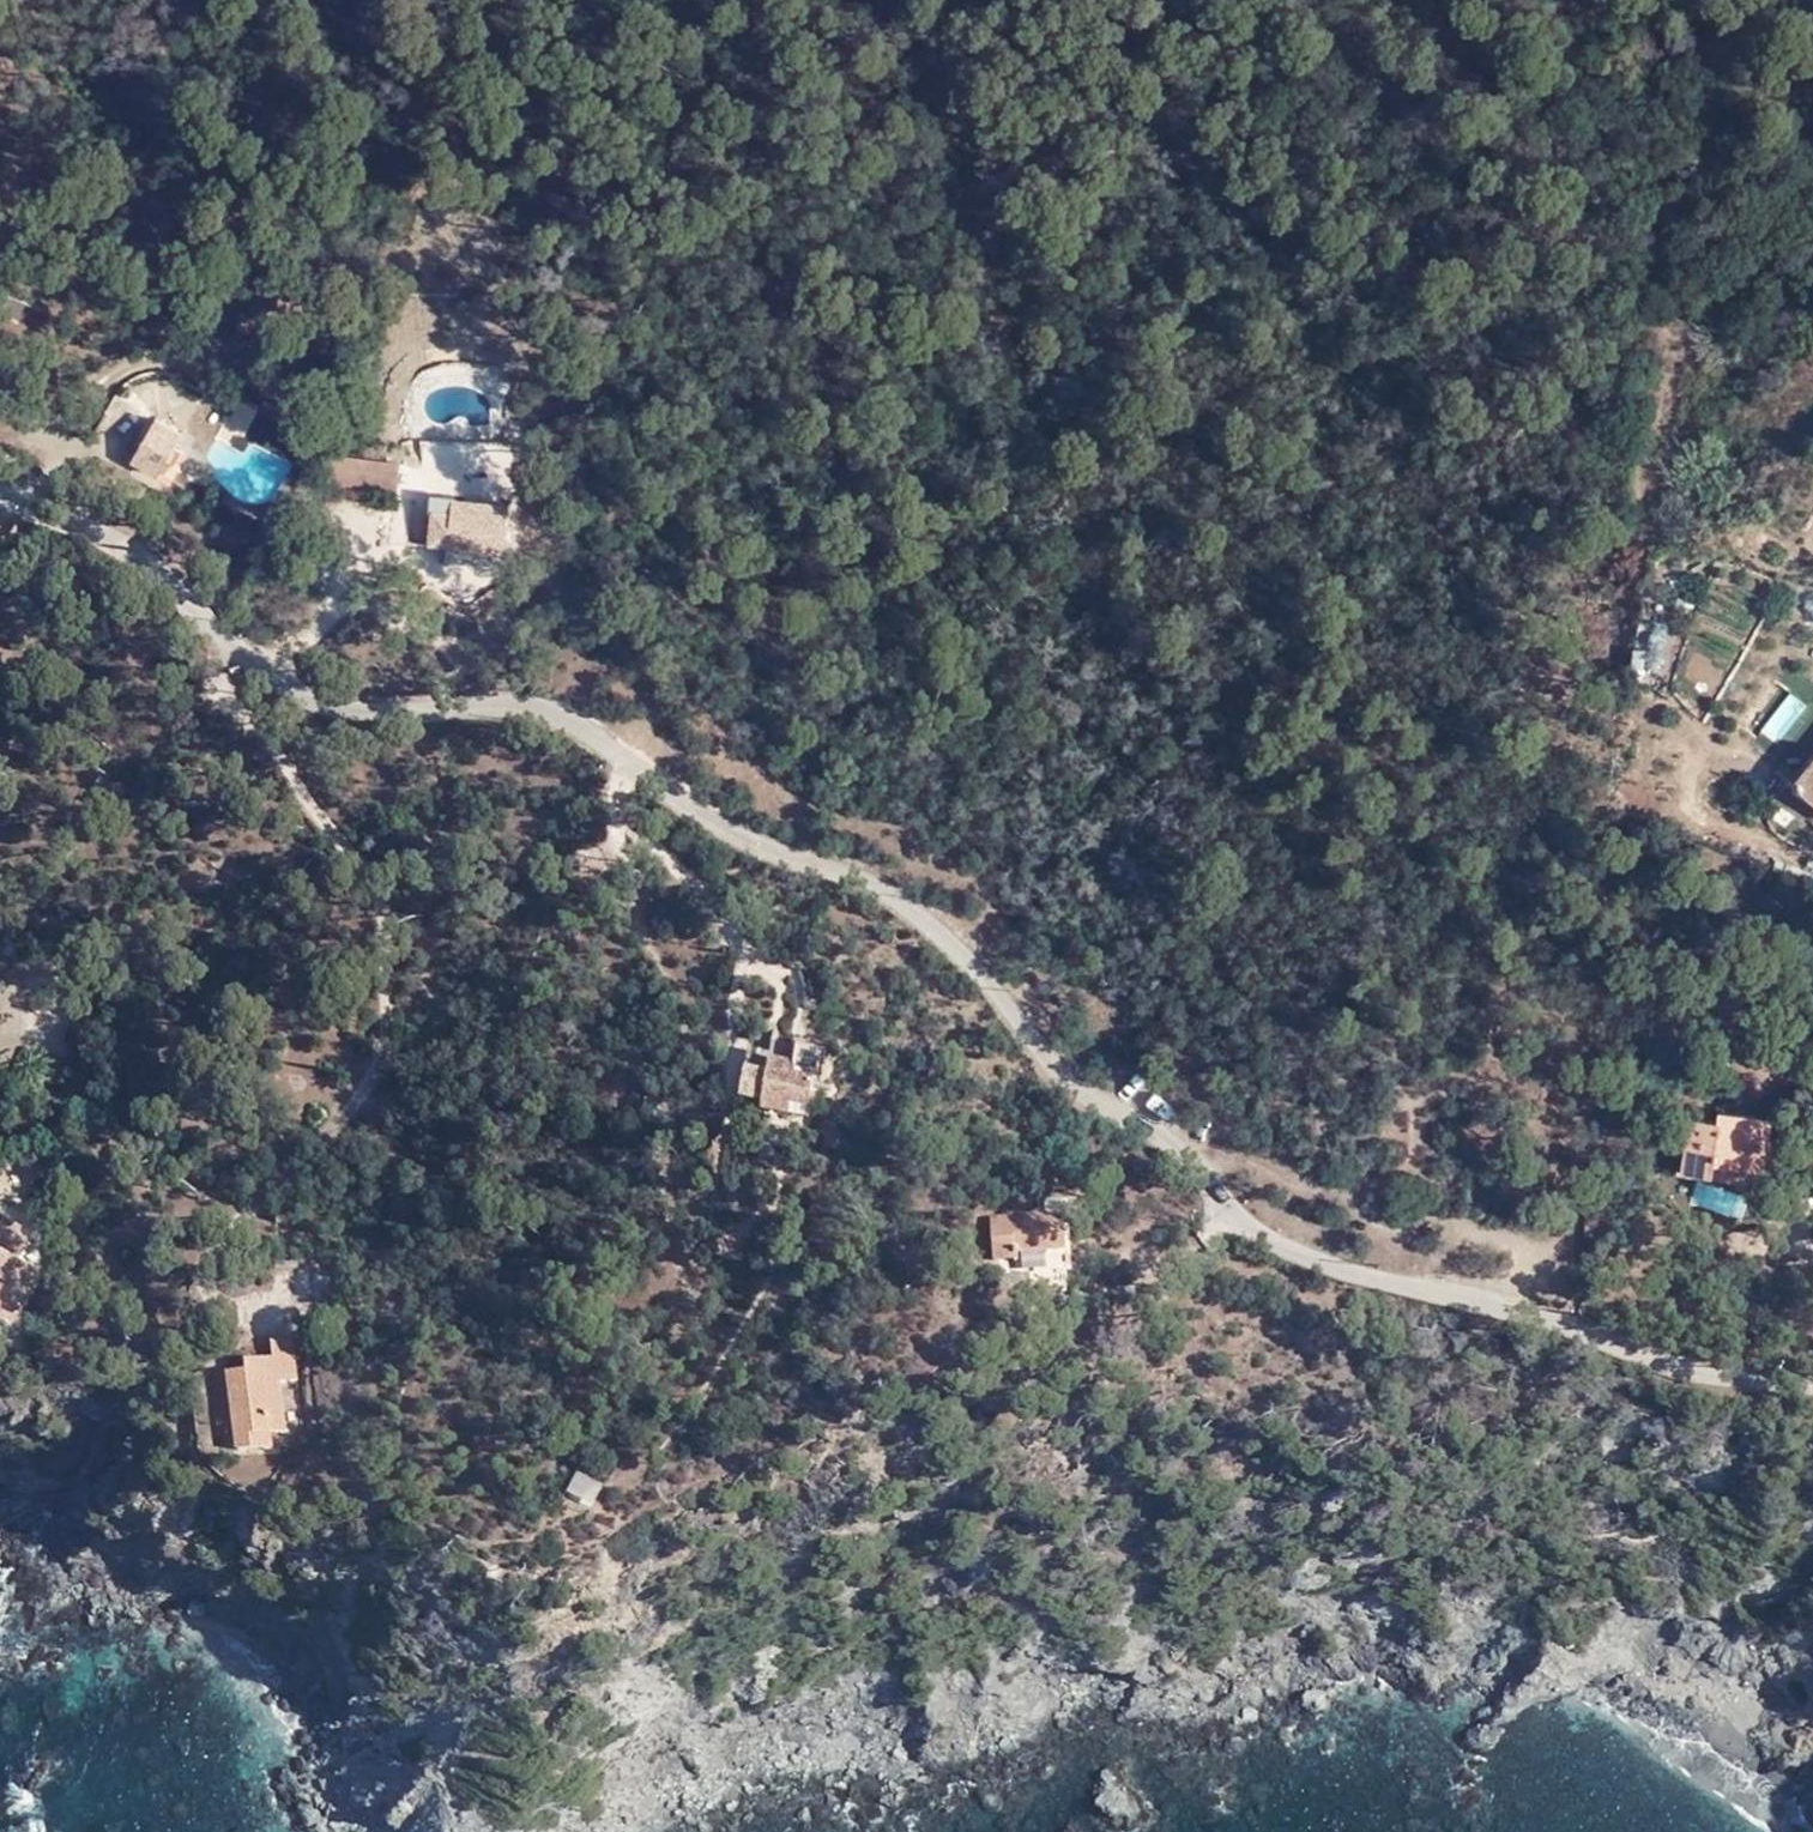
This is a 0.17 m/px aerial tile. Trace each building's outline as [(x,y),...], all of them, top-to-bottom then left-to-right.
[(179,433),(155,418),(132,456),(155,471),(179,433)] [(400,462),(333,455),(330,485),(397,494),(400,462)] [(507,504),(452,496),(450,510),(434,508),(428,543),(492,551),(495,524),(506,526),(507,504)] [(1790,780),(1812,801),(1812,755),(1790,780)] [(794,1067),(797,1047),(772,1043),(769,1063),(794,1067)] [(824,1052),(797,1047),(794,1067),(792,1079),(813,1083),(819,1084),(824,1052)] [(792,1079),(794,1067),(769,1063),(759,1111),(788,1116),(789,1103),(808,1106),(813,1083),(792,1079)] [(1683,1166),(1721,1170),(1723,1158),(1747,1160),(1764,1161),(1770,1109),(1721,1104),(1720,1112),(1688,1110),(1683,1166)] [(1723,1158),(1721,1170),(1746,1173),(1747,1160),(1723,1158)] [(1063,1270),(1060,1216),(989,1220),(992,1259),(1009,1258),(1009,1252),(1026,1251),(1028,1272),(1063,1270)] [(24,1246),(0,1232),(0,1326),(10,1332),(40,1277),(24,1267),(27,1261),(18,1256),(24,1246)] [(288,1344),(271,1345),(272,1362),(243,1365),(245,1375),(225,1377),(235,1440),(283,1434),(276,1381),(293,1378),(288,1344)]
